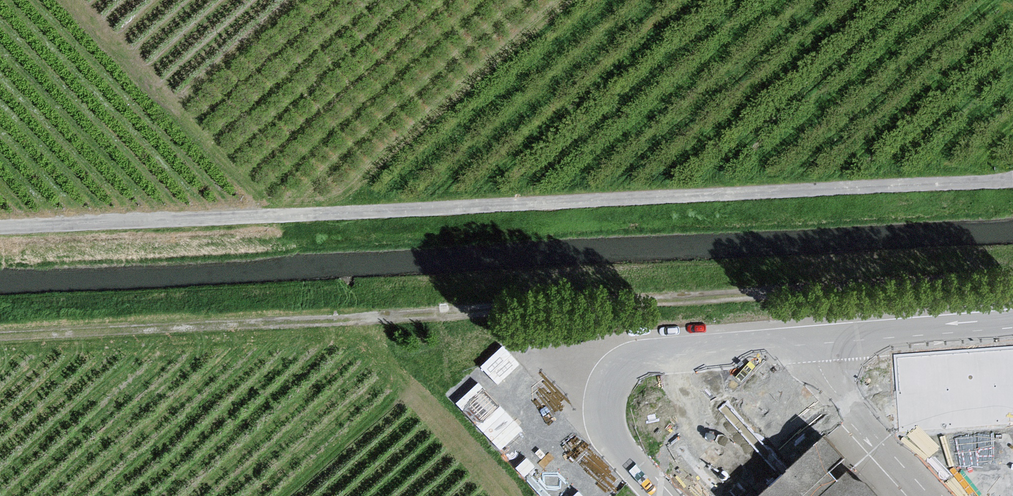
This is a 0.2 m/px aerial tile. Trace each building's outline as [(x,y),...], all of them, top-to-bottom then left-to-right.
[(501,344),(481,366),(499,382),(519,360),(501,344)] [(1012,424),(1012,344),(895,348),(898,428),(1012,424)] [(491,440),(515,418),(471,369),(447,391),(491,440)] [(827,439),(763,495),(879,495),(827,439)] [(580,488),(571,495),(587,495),(580,488)]
